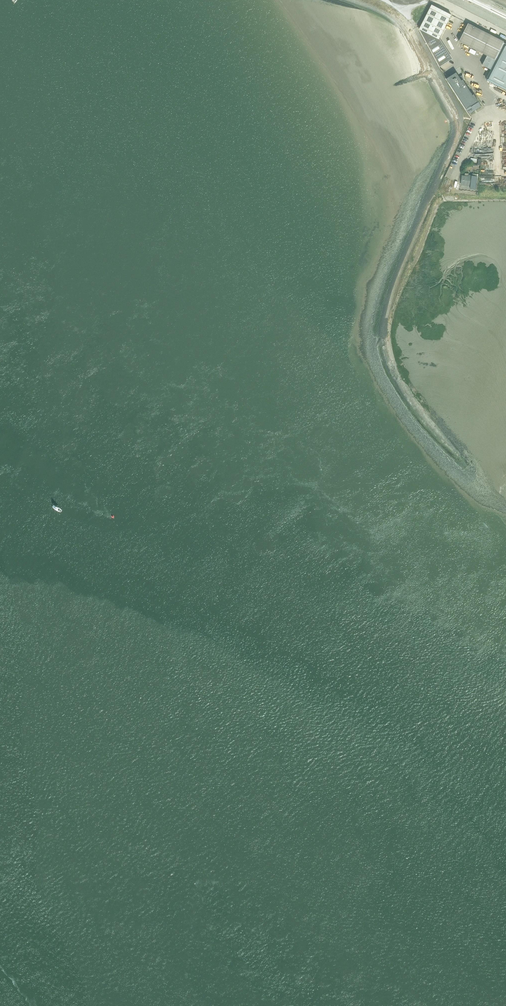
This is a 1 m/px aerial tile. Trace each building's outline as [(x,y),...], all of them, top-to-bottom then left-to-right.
[(443,53),(437,43),(436,41),(438,38),(439,39),(451,15),(432,4),(419,29),(429,47),(441,69),(450,64),(444,53),(443,53)] [(468,23),(459,41),(487,55),(495,59),(503,42),(504,41),(468,23)] [(482,65),(491,70),(486,80),(505,90),(505,44),(503,42),(495,59),(487,55),(482,65)] [(459,77),(456,72),(446,79),(449,83),(450,85),(466,110),(471,107),(472,106),(479,102),(474,94),(473,95),(463,80),(464,79),(463,75),(459,77)] [(470,189),(475,189),(477,177),(472,176),(472,177),(462,176),(461,184),(471,186),(470,189)]
